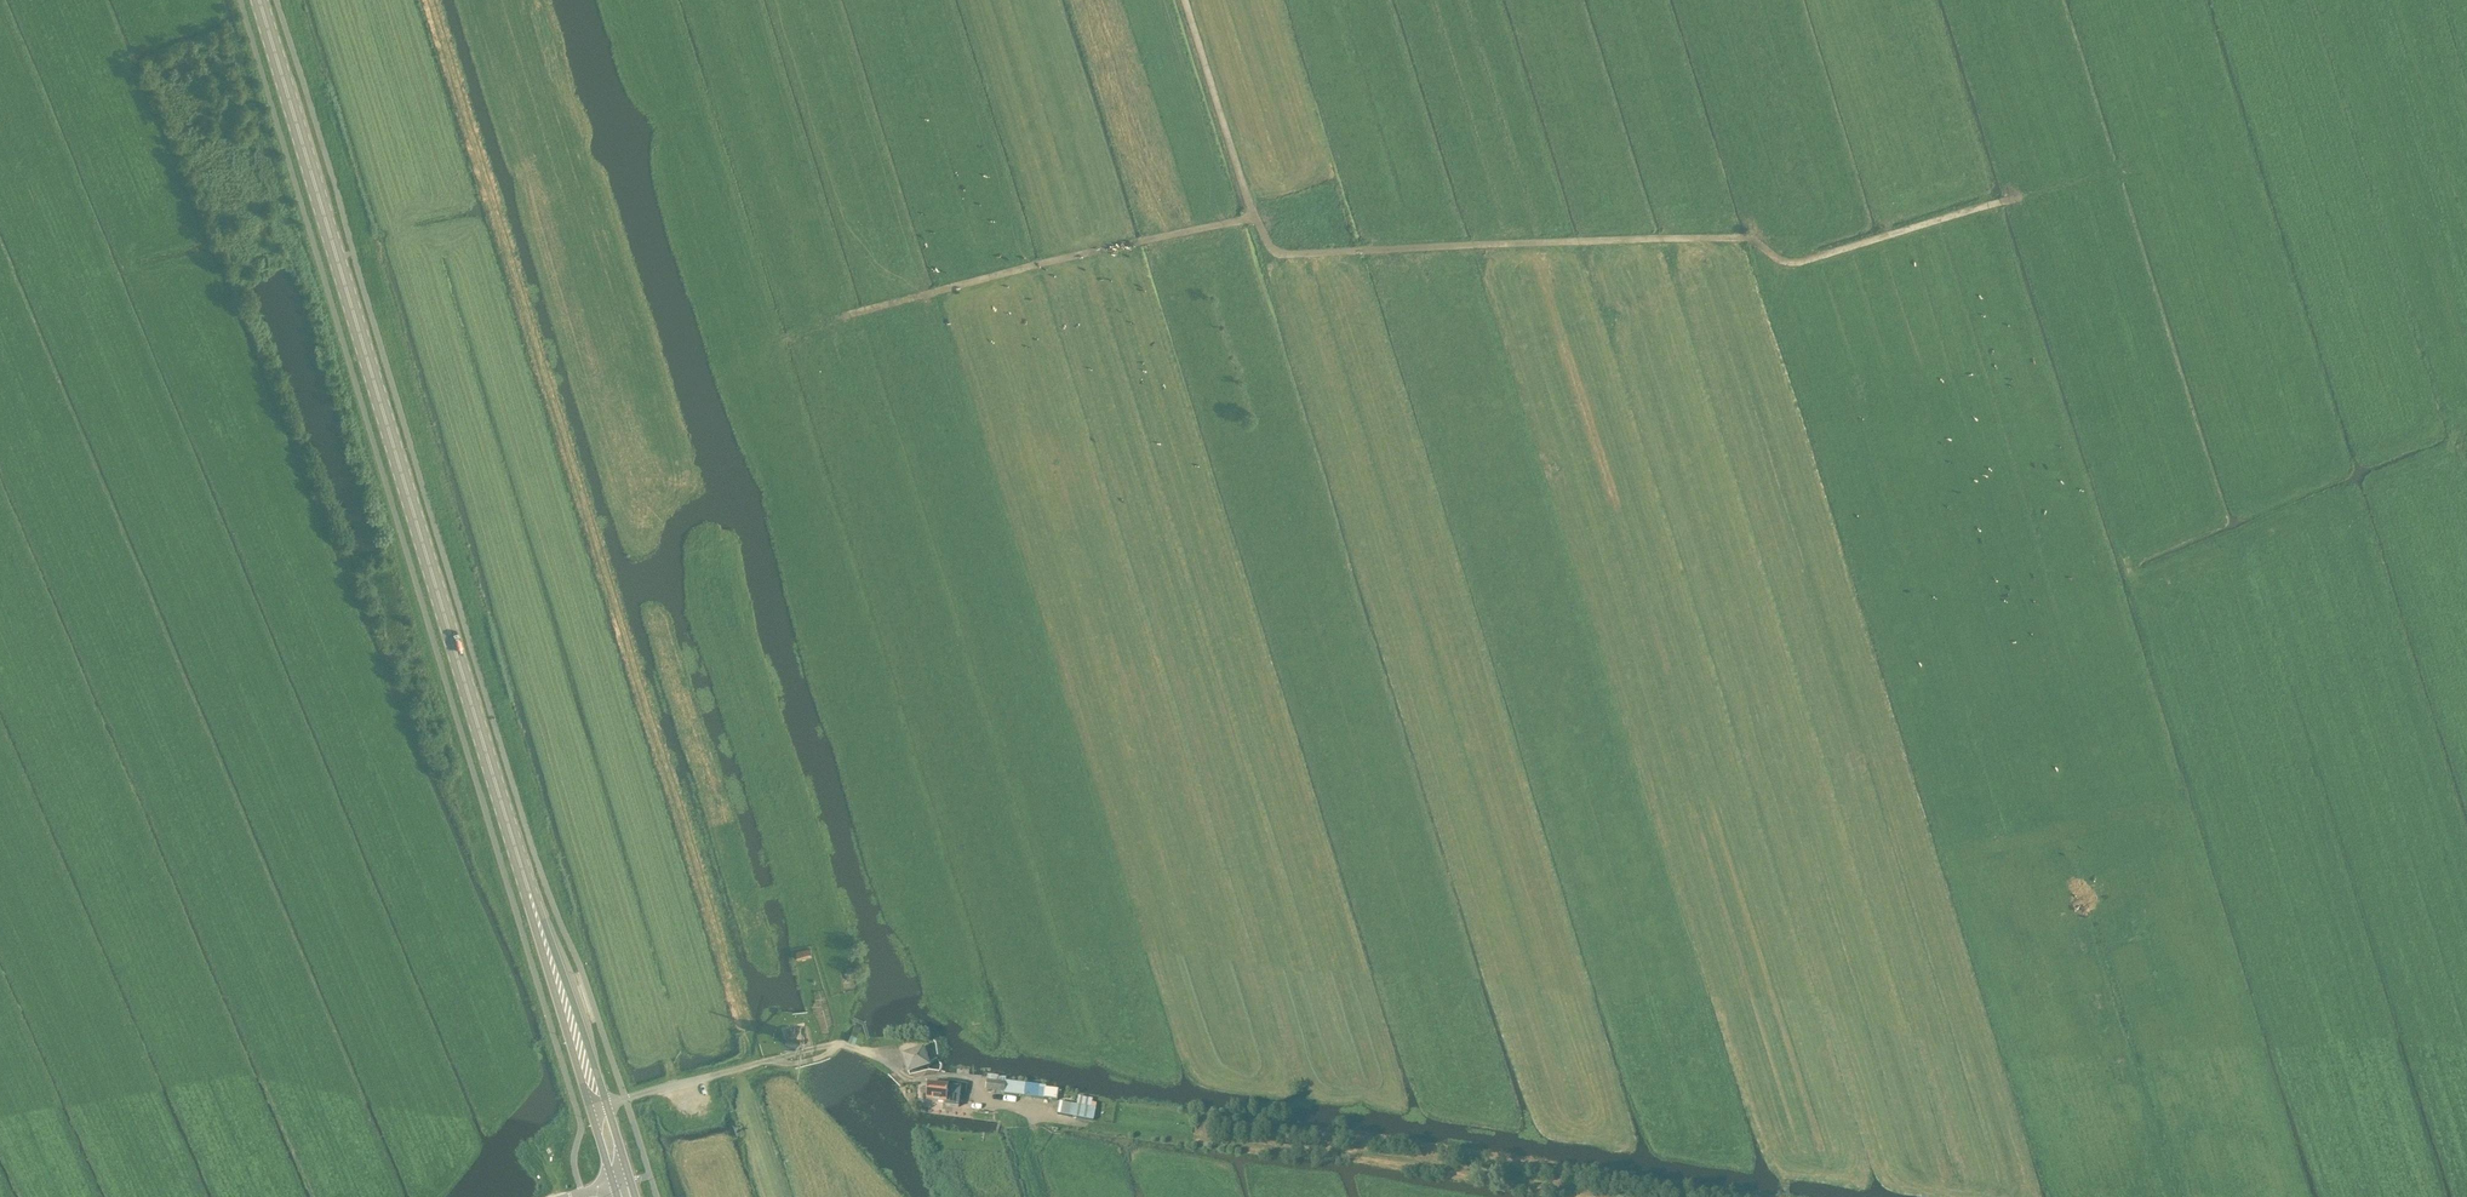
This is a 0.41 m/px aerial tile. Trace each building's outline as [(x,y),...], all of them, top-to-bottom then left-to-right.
[(799,959),(812,956),(810,947),(796,951),(799,959)] [(788,1046),(805,1042),(802,1026),(785,1030),(788,1046)] [(855,1043),(857,1036),(851,1034),(849,1040),(855,1043)] [(910,1072),(929,1066),(923,1050),(905,1056),(910,1072)] [(988,1080),(986,1092),(1005,1094),(1006,1082),(988,1080)] [(1005,1094),(1005,1095),(1045,1099),(1058,1101),(1058,1100),(1059,1090),(1047,1088),(1047,1087),(1006,1082),(1005,1094)] [(928,1084),(926,1101),(946,1103),(946,1107),(959,1108),(961,1095),(962,1088),(928,1084)] [(1094,1121),(1096,1109),(1091,1108),(1077,1105),(1072,1104),(1070,1117),(1094,1121)]
